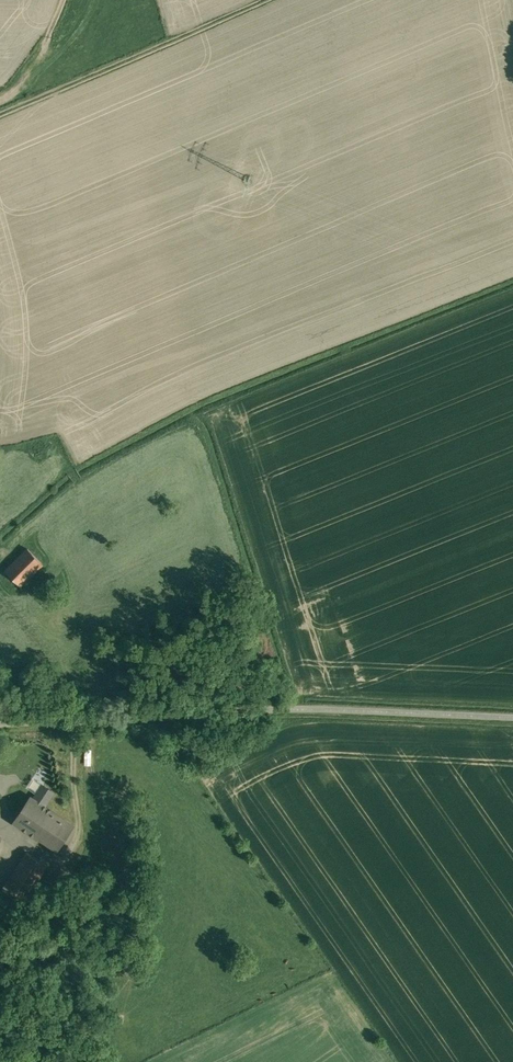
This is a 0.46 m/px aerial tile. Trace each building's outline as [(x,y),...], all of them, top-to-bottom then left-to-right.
[(26,546),(1,572),(17,588),(42,562),(26,546)] [(43,784),(33,798),(31,797),(14,822),(57,851),(74,826),(44,806),(54,792),(43,784)] [(46,865),(26,852),(6,884),(26,896),(46,865)]
